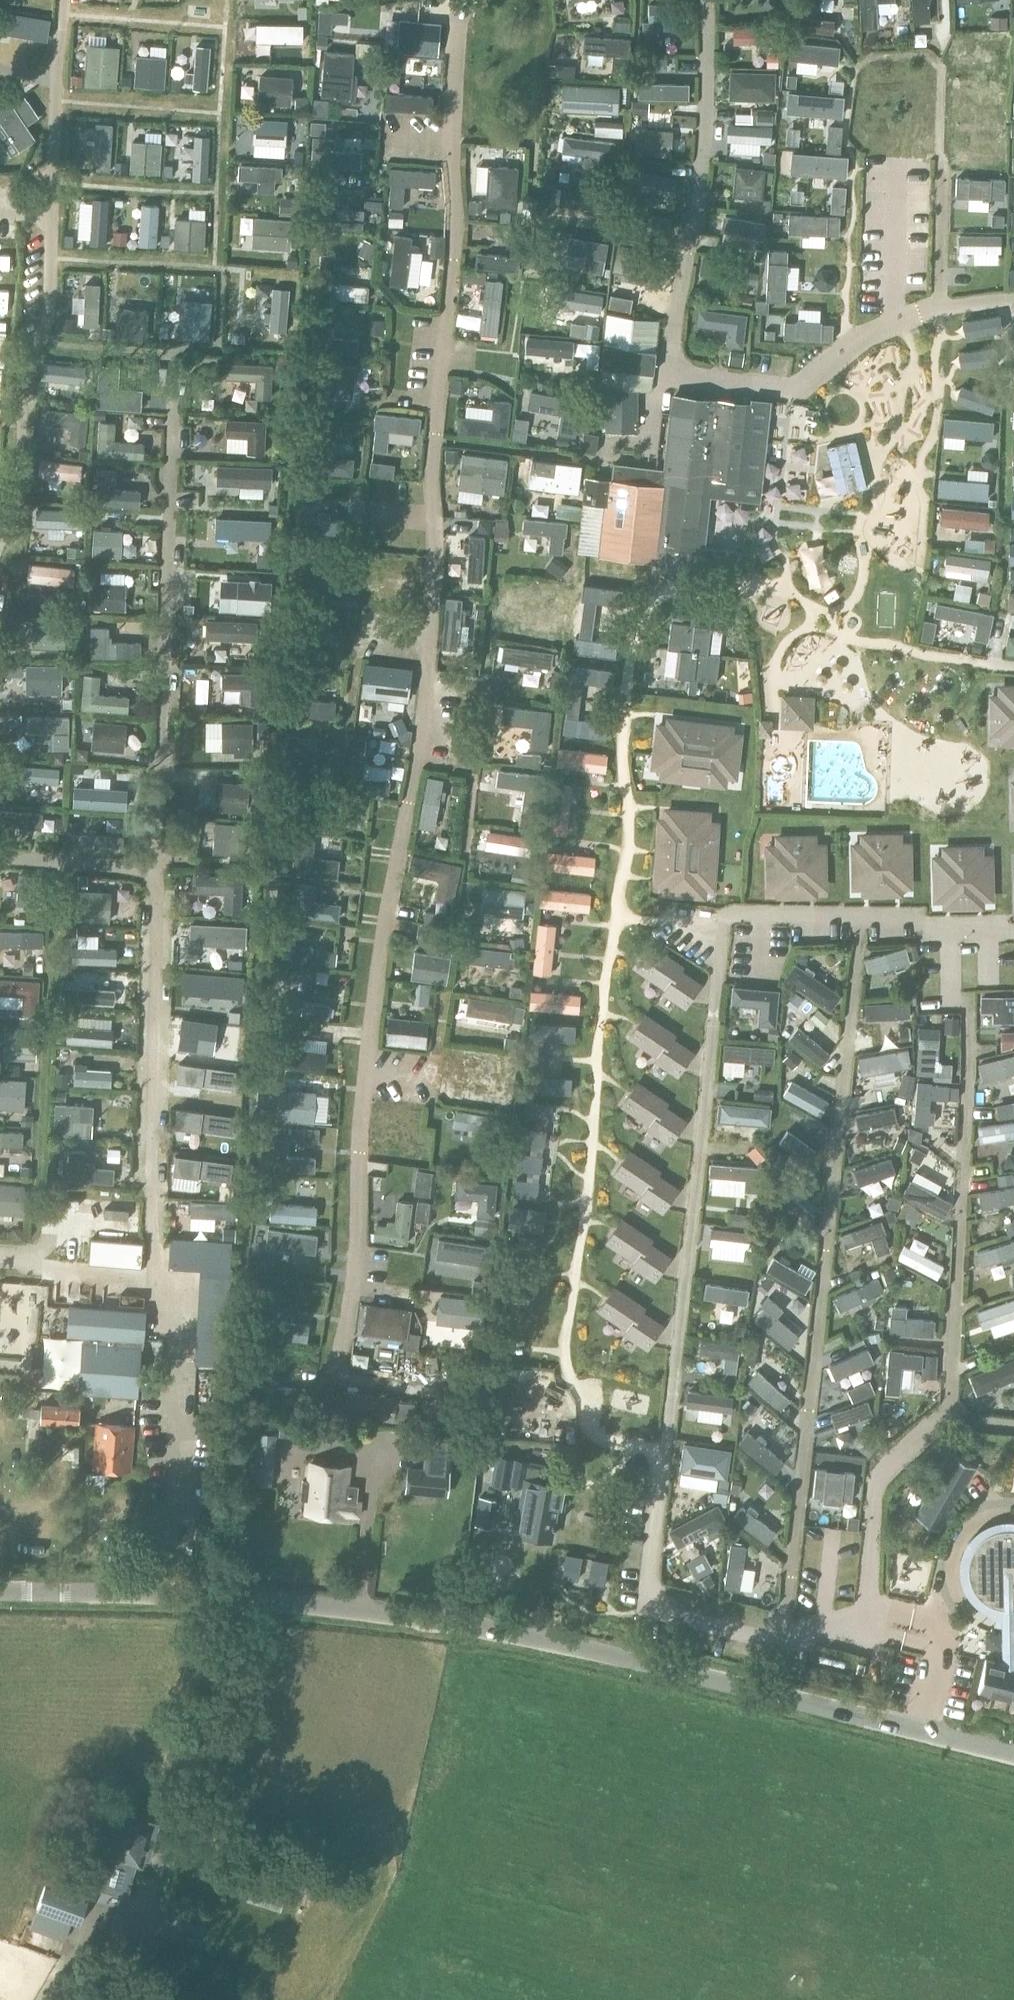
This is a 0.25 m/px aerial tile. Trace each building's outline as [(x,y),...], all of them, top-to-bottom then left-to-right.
[(745,0),(723,2),(724,13),(746,11),(745,0)] [(878,31),(878,4),(896,3),(896,0),(861,0),(862,31),(878,31)] [(913,23),(930,22),(929,0),(912,0),(913,23)] [(1,29),(1,31),(6,31),(6,30),(13,32),(13,33),(46,38),(49,20),(0,12),(0,29),(1,29)] [(280,42),(281,14),(237,13),(236,42),(280,42)] [(797,17),(796,30),(833,34),(834,21),(797,17)] [(775,28),(734,28),(734,44),(775,44),(775,28)] [(584,36),(583,52),(613,54),(611,71),(628,72),(631,39),(584,36)] [(166,43),(151,41),(149,80),(166,81),(166,43)] [(843,47),(793,41),(791,59),(841,65),(843,47)] [(213,45),(198,43),(196,82),(213,83),(213,45)] [(119,48),(87,45),(84,86),(116,88),(119,48)] [(326,50),(322,96),(339,98),(339,102),(351,104),(356,100),(358,75),(353,75),(355,53),(326,50)] [(66,59),(64,73),(77,75),(79,60),(66,59)] [(780,84),(817,87),(819,64),(782,61),(780,84)] [(241,68),(241,81),(284,81),(284,69),(241,68)] [(776,100),(776,72),(730,72),(730,100),(776,100)] [(130,88),(131,76),(122,76),(121,88),(130,88)] [(639,83),(638,98),(688,99),(689,84),(639,83)] [(564,84),(562,112),(618,115),(619,87),(564,84)] [(791,92),(789,113),(846,118),(847,96),(791,92)] [(387,93),(385,108),(432,112),(433,97),(387,93)] [(12,104),(9,98),(0,104),(0,122),(2,124),(3,124),(10,135),(8,136),(11,140),(13,139),(20,149),(29,143),(30,143),(36,139),(26,125),(39,117),(28,100),(27,100),(15,109),(12,104)] [(664,115),(664,102),(643,101),(643,115),(664,115)] [(746,123),(746,108),(731,108),(730,123),(746,123)] [(668,114),(668,123),(687,124),(687,115),(668,114)] [(960,114),(959,130),(997,131),(997,115),(960,114)] [(247,117),(246,133),(264,133),(264,158),(280,158),(280,118),(247,117)] [(724,138),(724,122),(708,122),(709,138),(724,138)] [(734,126),(733,141),(774,144),(775,129),(734,126)] [(115,128),(99,128),(99,168),(115,168),(115,128)] [(672,157),(673,131),(636,129),(634,155),(672,157)] [(132,130),(132,148),(141,148),(141,131),(132,130)] [(162,133),(146,133),(146,173),(162,173),(162,133)] [(564,136),(562,152),(596,157),(593,178),(610,180),(615,143),(564,136)] [(210,137),(197,137),(196,170),(209,170),(210,137)] [(354,167),(354,148),(319,148),(318,166),(354,167)] [(795,152),(793,174),(844,177),(849,178),(851,156),(843,156),(795,152)] [(279,183),(279,168),(241,167),(241,181),(279,183)] [(516,208),(518,168),(489,167),(487,207),(516,208)] [(435,188),(436,172),(390,168),(389,184),(391,185),(389,206),(403,207),(405,185),(435,188)] [(763,199),(766,170),(736,168),(733,196),(763,199)] [(630,178),(628,193),(675,200),(678,186),(630,178)] [(957,178),(956,195),(1005,196),(1005,179),(957,178)] [(561,187),(559,206),(611,211),(613,193),(561,187)] [(776,204),(811,205),(812,189),(777,188),(776,204)] [(79,194),(63,197),(67,225),(83,223),(79,194)] [(94,245),(110,245),(110,205),(95,205),(94,245)] [(362,228),(364,210),(317,207),(316,225),(362,228)] [(159,240),(160,209),(148,208),(146,240),(159,240)] [(994,231),(995,212),(953,211),(953,230),(994,231)] [(402,227),(403,213),(389,212),(388,226),(402,227)] [(788,215),(787,233),(840,235),(841,217),(788,215)] [(724,216),(721,231),(763,238),(765,223),(724,216)] [(292,220),(254,217),(252,247),(290,250),(292,220)] [(173,248),(204,249),(205,223),(174,221),(173,248)] [(959,233),(959,250),(1003,250),(1003,233),(959,233)] [(395,235),(389,285),(406,287),(412,237),(395,235)] [(557,238),(555,252),(593,257),(594,245),(595,242),(557,238)] [(618,244),(612,271),(665,280),(670,254),(618,244)] [(769,251),(767,301),(786,302),(788,252),(769,251)] [(319,282),(316,282),(315,297),(367,301),(369,287),(339,284),(340,267),(334,266),(335,254),(321,253),(319,282)] [(477,253),(476,267),(519,273),(521,259),(477,253)] [(702,259),(699,274),(745,282),(747,267),(702,259)] [(348,279),(367,275),(365,265),(346,268),(348,279)] [(497,336),(503,282),(486,280),(480,334),(497,336)] [(106,285),(94,284),(93,316),(106,316),(106,285)] [(590,309),(593,292),(541,285),(539,302),(590,309)] [(157,286),(145,286),(143,317),(156,318),(157,286)] [(0,287),(0,301),(9,301),(8,288),(0,287)] [(256,290),(242,295),(248,310),(231,316),(237,334),(268,323),(256,290)] [(184,301),(181,337),(211,339),(214,304),(184,301)] [(743,348),(747,315),(697,308),(695,326),(728,330),(726,345),(743,348)] [(996,311),(956,317),(958,331),(998,326),(996,311)] [(330,338),(332,315),(316,314),(315,337),(313,337),(312,352),(357,355),(358,340),(330,338)] [(653,372),(656,352),(656,351),(660,320),(606,314),(603,344),(601,366),(600,366),(598,389),(606,391),(607,430),(637,430),(636,390),(652,392),(654,372),(653,372)] [(784,322),(783,339),(811,340),(833,341),(834,324),(814,323),(784,322)] [(572,357),(573,341),(528,337),(526,353),(572,357)] [(997,347),(958,351),(960,367),(998,363),(997,347)] [(741,359),(741,374),(780,374),(780,360),(741,359)] [(34,362),(32,378),(74,382),(76,366),(34,362)] [(354,398),(356,366),(307,362),(305,395),(354,398)] [(226,363),(226,379),(256,380),(255,398),(271,399),(272,365),(226,363)] [(98,370),(98,404),(137,405),(137,390),(124,389),(124,372),(114,372),(114,370),(98,370)] [(964,383),(958,399),(994,411),(1000,395),(964,383)] [(575,437),(582,400),(531,391),(528,408),(561,414),(558,434),(575,437)] [(741,480),(751,404),(716,399),(714,419),(672,414),(663,486),(587,477),(584,501),(606,504),(600,554),(657,561),(659,545),(700,550),(709,476),(741,480)] [(507,439),(510,402),(493,400),(491,420),(459,416),(457,434),(507,439)] [(88,413),(47,408),(45,425),(71,427),(70,443),(85,444),(88,413)] [(419,433),(421,418),(375,412),(373,428),(376,429),(372,450),(387,452),(389,430),(419,433)] [(227,419),(226,437),(248,438),(247,454),(265,454),(267,421),(227,419)] [(952,421),(950,436),(992,441),(994,427),(952,421)] [(100,422),(98,456),(144,459),(145,443),(114,441),(116,423),(100,422)] [(810,428),(809,444),(850,446),(851,429),(810,428)] [(825,458),(827,447),(813,444),(810,454),(825,458)] [(352,476),(354,459),(309,455),(307,472),(352,476)] [(459,488),(503,494),(508,461),(463,455),(459,488)] [(531,458),(528,486),(580,493),(583,465),(531,458)] [(807,458),(805,489),(846,491),(847,479),(822,477),(823,458),(807,458)] [(40,460),(39,475),(80,479),(82,464),(40,460)] [(218,466),(217,485),(272,487),(272,468),(218,466)] [(99,469),(97,506),(139,508),(141,491),(115,489),(116,470),(99,469)] [(942,476),(940,494),(988,498),(990,480),(942,476)] [(303,481),(299,528),(313,529),(316,482),(303,481)] [(370,490),(367,514),(412,520),(414,494),(370,490)] [(731,521),(732,503),(717,502),(716,520),(731,521)] [(942,507),(941,525),(987,529),(989,512),(942,507)] [(37,509),(36,526),(82,529),(83,511),(37,509)] [(566,536),(567,522),(523,517),(522,531),(550,534),(548,551),(563,553),(564,536),(566,536)] [(94,528),(92,555),(122,557),(123,531),(94,528)] [(470,536),(467,581),(482,581),(485,537),(470,536)] [(794,586),(816,587),(818,547),(796,546),(794,586)] [(948,555),(946,569),(986,575),(988,560),(948,555)] [(378,575),(376,596),(408,598),(411,560),(395,559),(394,576),(378,575)] [(73,585),(74,568),(29,564),(28,581),(73,585)] [(222,575),(221,591),(246,593),(245,610),(262,611),(264,578),(222,575)] [(338,576),(337,590),(351,591),(352,577),(338,576)] [(126,611),(126,584),(91,583),(90,611),(126,611)] [(584,583),(582,600),(623,606),(625,589),(584,583)] [(838,601),(841,585),(829,583),(826,598),(838,601)] [(179,598),(181,612),(195,610),(193,596),(179,598)] [(446,598),(442,648),(443,649),(457,650),(462,599),(446,598)] [(993,614),(936,601),(933,614),(977,624),(973,638),(988,641),(993,614)] [(671,622),(668,648),(680,650),(677,676),(690,678),(688,691),(696,693),(697,679),(716,681),(720,654),(708,653),(711,627),(697,625),(699,611),(692,610),(690,624),(671,622)] [(35,616),(34,648),(68,650),(69,618),(35,616)] [(206,620),(206,640),(257,642),(257,622),(206,620)] [(141,657),(141,643),(109,642),(109,628),(91,627),(90,657),(141,657)] [(576,636),(574,651),(615,657),(617,642),(576,636)] [(1007,637),(1005,654),(1013,655),(1013,638),(1007,637)] [(495,646),(493,665),(544,669),(546,651),(495,646)] [(910,655),(908,668),(924,670),(926,658),(910,655)] [(573,662),(571,679),(614,685),(616,668),(573,662)] [(408,702),(412,669),(365,663),(361,697),(408,702)] [(27,666),(27,693),(64,693),(64,666),(27,666)] [(265,674),(223,673),(222,688),(241,688),(241,702),(249,703),(249,704),(264,704),(265,674)] [(82,710),(130,714),(131,698),(99,695),(101,675),(85,674),(82,710)] [(990,738),(1000,737),(1000,746),(1013,746),(1013,685),(998,685),(998,695),(989,695),(990,738)] [(782,695),(781,728),(815,729),(816,696),(782,695)] [(335,718),(336,701),(286,698),(285,715),(335,718)] [(504,706),(502,722),(532,726),(530,748),(546,750),(551,711),(504,706)] [(566,715),(563,732),(607,737),(609,720),(566,715)] [(27,717),(27,732),(55,732),(55,749),(69,749),(70,718),(27,717)] [(382,723),(388,736),(399,730),(393,718),(382,723)] [(656,724),(652,753),(662,754),(659,775),(681,779),(683,770),(699,772),(698,781),(720,785),(724,763),(733,765),(738,737),(723,734),(724,727),(711,725),(710,732),(685,728),(686,722),(672,720),(671,726),(656,724)] [(754,721),(753,737),(764,737),(765,721),(754,721)] [(251,724),(222,723),(222,750),(251,750),(251,724)] [(125,732),(91,729),(88,757),(122,760),(125,732)] [(286,736),(285,781),(319,782),(319,761),(303,761),(303,737),(286,736)] [(396,756),(396,741),(362,740),(361,755),(396,756)] [(556,766),(582,769),(584,752),(558,749),(556,766)] [(605,772),(607,754),(584,752),(582,769),(605,772)] [(768,752),(766,773),(787,775),(789,754),(768,752)] [(362,777),(365,759),(351,758),(349,775),(347,775),(345,788),(389,794),(391,781),(362,777)] [(2,763),(1,779),(44,782),(45,766),(2,763)] [(544,775),(498,769),(496,784),(524,789),(521,810),(537,812),(540,791),(542,791),(544,775)] [(973,772),(951,771),(949,799),(972,800),(973,772)] [(428,777),(419,827),(434,829),(443,780),(428,777)] [(217,784),(215,811),(246,813),(249,786),(217,784)] [(555,784),(552,806),(570,808),(573,786),(555,784)] [(77,793),(77,805),(119,807),(120,795),(77,793)] [(311,811),(312,798),(295,796),(291,827),(328,832),(331,814),(311,811)] [(570,808),(552,806),(549,832),(566,835),(570,808)] [(651,862),(650,876),(656,877),(655,891),(683,894),(684,884),(706,887),(708,864),(699,863),(700,846),(710,847),(712,824),(690,822),(691,812),(663,810),(661,824),(655,824),(654,837),(660,838),(658,863),(651,862)] [(41,828),(42,814),(0,811),(0,825),(41,828)] [(215,823),(214,854),(231,855),(231,859),(241,860),(241,855),(245,856),(247,825),(215,823)] [(529,855),(532,838),(488,831),(485,848),(529,855)] [(852,843),(853,891),(862,891),(862,898),(904,897),(904,890),(914,890),(913,843),(904,843),(903,832),(860,834),(860,843),(852,843)] [(766,845),(767,893),(776,892),(777,900),(819,898),(819,892),(829,891),(828,844),(818,845),(818,834),(775,835),(775,845),(766,845)] [(82,835),(81,850),(123,852),(124,837),(82,835)] [(324,849),(337,852),(340,839),(326,836),(324,849)] [(292,874),(339,879),(341,861),(314,858),(316,840),(296,838),(292,874)] [(932,855),(934,903),(943,903),(943,910),(985,909),(985,902),(995,902),(994,855),(984,855),(984,845),(941,846),(941,855),(932,855)] [(546,851),(544,868),(569,872),(569,870),(571,854),(546,851)] [(569,870),(569,872),(593,874),(595,857),(571,854),(569,870)] [(462,866),(413,855),(408,873),(441,881),(436,900),(453,904),(462,866)] [(19,875),(17,905),(47,907),(49,877),(19,875)] [(197,875),(196,892),(225,893),(224,912),(241,913),(243,877),(197,875)] [(359,879),(359,888),(379,889),(380,880),(359,879)] [(297,917),(338,921),(340,905),(314,902),(315,886),(300,884),(297,917)] [(482,914),(524,917),(526,891),(485,887),(482,914)] [(541,889),(540,906),(565,909),(565,907),(567,892),(541,889)] [(79,890),(78,921),(111,922),(112,891),(79,890)] [(591,894),(567,892),(565,907),(565,909),(589,911),(591,894)] [(538,924),(536,947),(553,948),(556,926),(538,924)] [(241,957),(243,927),(215,925),(212,955),(241,957)] [(293,946),(292,960),(335,965),(337,951),(309,948),(311,930),(297,929),(295,946),(293,946)] [(43,946),(43,932),(0,931),(0,945),(43,946)] [(189,955),(203,956),(203,943),(189,942),(189,955)] [(412,980),(446,985),(452,944),(444,943),(443,956),(416,952),(412,980)] [(971,943),(970,968),(1012,968),(1012,944),(971,943)] [(636,970),(665,989),(662,993),(685,1009),(702,984),(682,971),(684,967),(652,946),(636,970)] [(551,975),(553,948),(536,947),(533,973),(551,975)] [(905,947),(864,959),(869,975),(910,962),(905,947)] [(77,948),(77,961),(117,964),(118,961),(118,950),(77,948)] [(521,956),(468,950),(465,975),(519,982),(521,956)] [(808,952),(809,970),(830,969),(829,951),(808,952)] [(795,963),(784,979),(830,1011),(841,995),(795,963)] [(920,970),(919,1013),(934,1013),(936,970),(920,970)] [(108,971),(108,988),(119,988),(120,971),(108,971)] [(185,975),(184,988),(235,990),(235,977),(185,975)] [(24,996),(23,1014),(39,1015),(41,980),(0,978),(0,995),(24,996)] [(62,986),(61,1002),(114,1005),(114,1001),(115,989),(62,986)] [(775,1026),(779,991),(733,986),(731,1004),(760,1007),(758,1025),(775,1026)] [(531,991),(530,1009),(555,1011),(555,1009),(556,993),(531,991)] [(578,1012),(580,995),(556,993),(555,1009),(555,1011),(578,1012)] [(1013,1022),(1013,995),(980,996),(980,1012),(1006,1011),(1006,1022),(1013,1022)] [(281,998),(279,1012),(328,1019),(330,1005),(281,998)] [(514,1008),(470,1001),(467,1017),(512,1024),(514,1008)] [(865,1019),(910,1017),(909,1001),(864,1003),(865,1019)] [(678,1077),(694,1053),(675,1039),(677,1036),(645,1014),(629,1039),(657,1058),(655,1062),(678,1077)] [(182,1017),(178,1047),(213,1052),(218,1023),(182,1017)] [(4,1058),(37,1059),(39,1028),(29,1028),(29,1018),(18,1018),(18,1027),(6,1026),(4,1058)] [(428,1023),(390,1020),(388,1047),(427,1050),(428,1023)] [(68,1025),(67,1043),(112,1046),(114,1029),(68,1025)] [(948,1059),(949,1026),(932,1026),(931,1059),(948,1059)] [(924,1069),(925,1027),(912,1027),(910,1068),(924,1069)] [(724,1044),(723,1060),(773,1064),(775,1048),(724,1044)] [(276,1047),(274,1066),(325,1072),(327,1052),(276,1047)] [(905,1050),(864,1058),(867,1073),(908,1065),(905,1050)] [(458,1076),(501,1082),(505,1057),(462,1051),(458,1076)] [(1013,1073),(1013,1056),(980,1066),(985,1081),(1013,1073)] [(179,1062),(177,1081),(234,1089),(237,1070),(179,1062)] [(75,1068),(74,1084),(111,1086),(112,1071),(75,1068)] [(24,1110),(26,1080),(0,1078),(0,1109),(24,1110)] [(932,1083),(918,1081),(914,1125),(927,1126),(932,1083)] [(621,1107),(650,1126),(647,1130),(670,1146),(687,1121),(667,1108),(670,1104),(637,1083),(621,1107)] [(268,1117),(320,1120),(320,1087),(285,1086),(271,1085),(270,1103),(268,1103),(268,1117)] [(792,1085),(784,1094),(808,1116),(816,1107),(792,1085)] [(525,1101),(525,1113),(548,1113),(548,1102),(525,1101)] [(719,1103),(717,1122),(770,1126),(771,1108),(719,1103)] [(56,1104),(54,1135),(92,1137),(93,1106),(56,1104)] [(894,1107),(855,1116),(858,1130),(897,1121),(894,1107)] [(498,1115),(455,1109),(452,1128),(495,1135),(498,1115)] [(179,1110),(177,1126),(202,1129),(232,1133),(234,1117),(179,1110)] [(978,1127),(980,1143),(1013,1138),(1013,1122),(978,1127)] [(783,1129),(774,1141),(805,1165),(814,1153),(783,1129)] [(9,1146),(9,1151),(19,1151),(19,1146),(22,1147),(22,1132),(0,1131),(0,1146),(9,1146)] [(272,1138),(270,1169),(312,1172),(313,1157),(287,1155),(288,1140),(272,1138)] [(917,1145),(910,1157),(931,1169),(927,1175),(935,1179),(945,1162),(917,1145)] [(86,1152),(69,1151),(67,1179),(110,1181),(110,1168),(85,1166),(86,1152)] [(662,1214),(679,1189),(659,1176),(661,1172),(629,1151),(613,1175),(642,1194),(639,1198),(662,1214)] [(176,1155),(173,1173),(231,1181),(233,1163),(176,1155)] [(890,1158),(853,1172),(858,1186),(896,1173),(890,1158)] [(710,1163),(709,1177),(757,1181),(758,1167),(710,1163)] [(494,1218),(497,1184),(456,1180),(455,1197),(478,1200),(477,1216),(494,1218)] [(911,1180),(903,1195),(944,1217),(952,1203),(911,1180)] [(25,1213),(26,1186),(0,1185),(0,1213),(25,1213)] [(545,1185),(542,1196),(568,1202),(571,1190),(545,1185)] [(979,1193),(982,1208),(1013,1203),(1013,1187),(979,1193)] [(70,1235),(98,1234),(98,1225),(135,1225),(134,1198),(69,1199),(70,1235)] [(407,1244),(413,1202),(397,1200),(394,1227),(375,1224),(374,1239),(407,1244)] [(177,1201),(176,1214),(223,1216),(223,1202),(177,1201)] [(315,1223),(317,1207),(272,1203),(271,1220),(315,1223)] [(922,1231),(927,1218),(913,1213),(908,1225),(922,1231)] [(655,1282),(671,1257),(651,1244),(654,1241),(622,1219),(605,1243),(634,1263),(632,1266),(655,1282)] [(884,1234),(886,1234),(881,1220),(840,1235),(845,1248),(871,1239),(877,1255),(890,1251),(884,1234)] [(696,1249),(720,1250),(720,1248),(741,1249),(742,1226),(697,1225),(696,1249)] [(482,1258),(487,1241),(436,1227),(431,1244),(482,1258)] [(315,1253),(318,1235),(268,1228),(266,1246),(315,1253)] [(230,1272),(233,1241),(174,1235),(170,1266),(203,1270),(202,1288),(200,1288),(195,1362),(211,1364),(213,1339),(225,1340),(227,1315),(219,1314),(220,1291),(230,1292),(231,1280),(221,1279),(221,1272),(230,1272)] [(977,1252),(981,1266),(1013,1256),(1013,1241),(977,1252)] [(905,1246),(898,1259),(936,1279),(943,1265),(905,1246)] [(774,1257),(766,1270),(805,1293),(813,1279),(774,1257)] [(877,1278),(833,1298),(839,1311),(883,1291),(877,1278)] [(706,1283),(704,1297),(747,1304),(749,1290),(706,1283)] [(648,1350),(664,1327),(644,1313),(646,1310),(614,1288),(598,1312),(627,1331),(624,1335),(648,1350)] [(483,1328),(486,1301),(440,1296),(437,1323),(483,1328)] [(776,1318),(783,1309),(767,1297),(760,1305),(764,1308),(754,1320),(790,1349),(800,1336),(776,1318)] [(977,1311),(983,1328),(1013,1317),(1013,1298),(977,1311)] [(404,1338),(408,1308),(367,1303),(363,1332),(404,1338)] [(71,1306),(69,1335),(85,1336),(84,1344),(82,1344),(79,1392),(137,1396),(140,1348),(134,1348),(135,1340),(143,1340),(145,1311),(71,1306)] [(890,1317),(889,1332),(934,1336),(935,1321),(890,1317)] [(701,1339),(699,1353),(738,1358),(740,1344),(701,1339)] [(868,1349),(829,1366),(835,1380),(874,1362),(868,1349)] [(904,1350),(889,1349),(885,1393),(900,1394),(902,1366),(922,1368),(923,1354),(903,1352),(904,1350)] [(967,1372),(1006,1361),(1003,1350),(964,1361),(967,1372)] [(974,1377),(980,1391),(1013,1378),(1013,1361),(974,1377)] [(757,1371),(748,1381),(780,1410),(790,1399),(757,1371)] [(257,1385),(256,1400),(306,1405),(307,1390),(257,1385)] [(534,1388),(490,1390),(491,1418),(535,1417),(534,1388)] [(348,1391),(345,1416),(394,1422),(395,1420),(411,1423),(413,1406),(396,1404),(397,1398),(348,1391)] [(733,1416),(735,1400),(685,1394),(683,1410),(733,1416)] [(42,1417),(42,1408),(29,1407),(29,1404),(24,1404),(23,1416),(42,1417)] [(80,1407),(42,1405),(42,1408),(42,1417),(42,1424),(79,1426),(80,1407)] [(134,1426),(96,1423),(92,1467),(131,1470),(134,1426)] [(249,1481),(271,1484),(276,1434),(254,1432),(249,1481)] [(748,1432),(739,1443),(775,1473),(784,1462),(748,1432)] [(681,1473),(728,1480),(732,1450),(685,1443),(681,1473)] [(938,1529),(975,1465),(952,1452),(915,1515),(938,1529)] [(566,1485),(528,1479),(532,1461),(493,1454),(491,1463),(494,1464),(490,1484),(510,1488),(511,1484),(523,1487),(515,1532),(550,1538),(557,1506),(563,1507),(566,1485)] [(828,1457),(826,1473),(842,1476),(841,1485),(836,1484),(835,1494),(840,1494),(839,1505),(855,1508),(861,1459),(845,1457),(844,1459),(828,1457)] [(301,1499),(307,1500),(306,1512),(344,1516),(345,1514),(359,1515),(361,1501),(356,1500),(357,1486),(347,1485),(349,1467),(311,1463),(309,1481),(303,1480),(301,1499)] [(407,1489),(447,1493),(448,1473),(424,1471),(408,1469),(407,1489)] [(301,1485),(301,1475),(283,1474),(283,1485),(301,1485)] [(808,1520),(818,1535),(839,1520),(828,1505),(808,1520)] [(741,1506),(733,1517),(767,1544),(776,1532),(741,1506)] [(708,1510),(669,1531),(676,1543),(714,1523),(715,1522),(708,1510)] [(967,1566),(968,1575),(971,1584),(975,1591),(980,1597),(986,1601),(993,1605),(1001,1608),(1002,1662),(986,1658),(978,1690),(979,1690),(980,1688),(989,1690),(988,1692),(989,1692),(990,1691),(994,1692),(993,1693),(995,1694),(995,1692),(1004,1694),(1003,1696),(1005,1696),(1005,1695),(1009,1695),(1009,1697),(1010,1698),(1010,1696),(1013,1697),(1013,1529),(1011,1529),(1001,1529),(991,1532),(985,1535),(979,1540),(974,1546),(970,1553),(969,1558),(967,1566)] [(843,1532),(800,1559),(809,1573),(851,1547),(843,1532)] [(731,1544),(725,1587),(739,1589),(745,1546),(731,1544)] [(814,1652),(812,1663),(852,1671),(855,1659),(814,1652)] [(148,1826),(112,1816),(101,1855),(109,1858),(101,1889),(127,1895),(135,1865),(142,1866),(149,1838),(155,1840),(159,1823),(149,1820),(148,1826)] [(272,1908),(279,1882),(239,1871),(226,1922),(248,1927),(254,1904),(272,1908)] [(87,1897),(45,1882),(36,1911),(78,1925),(87,1897)]
